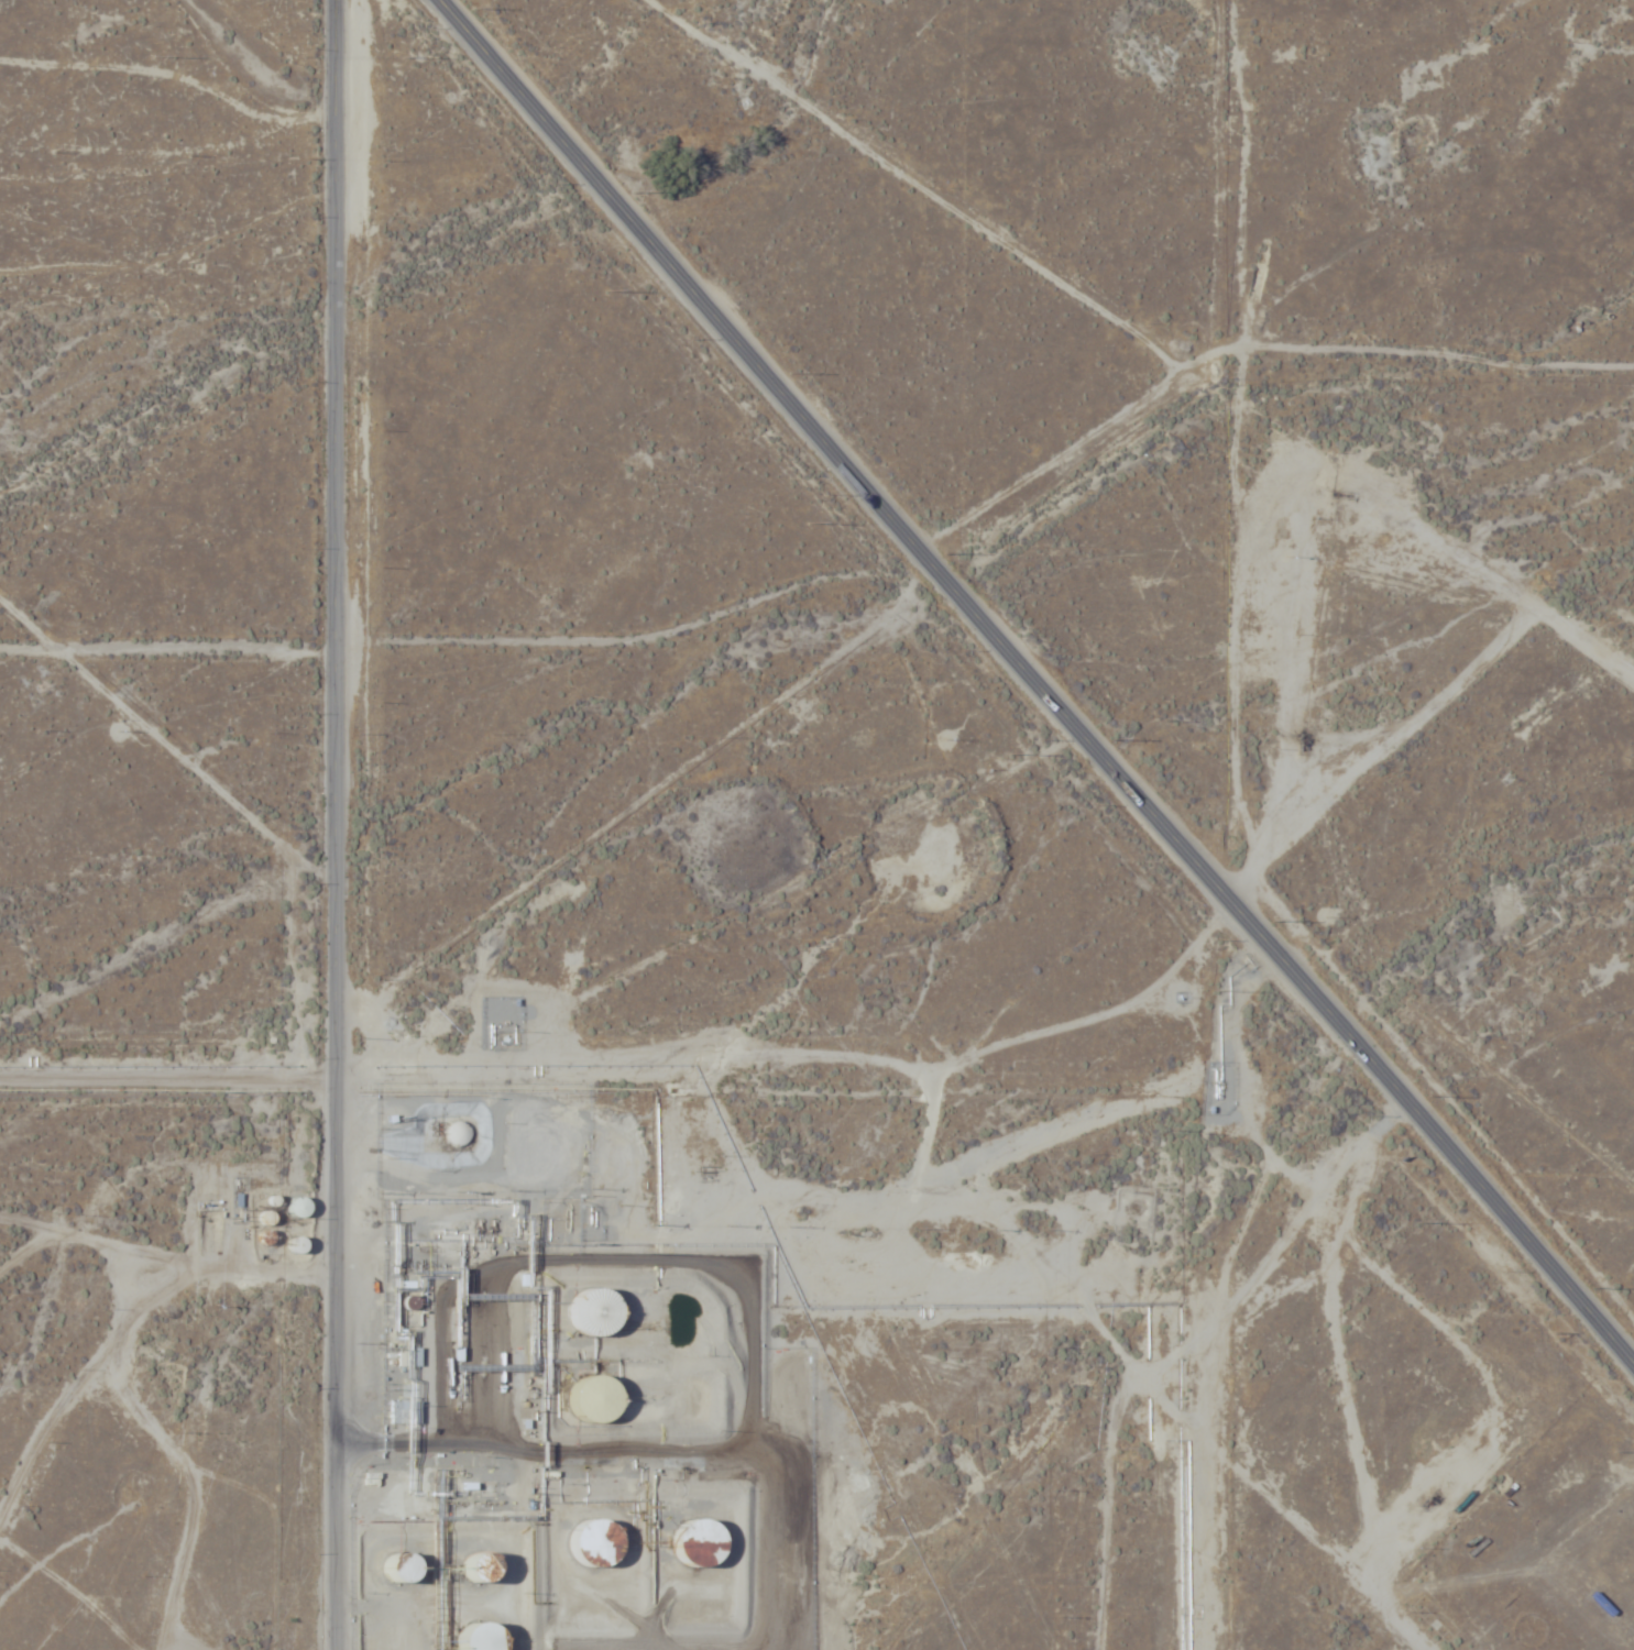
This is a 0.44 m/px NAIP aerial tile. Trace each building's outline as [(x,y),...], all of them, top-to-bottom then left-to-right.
[(606,1294),(568,1290),(563,1334),(601,1338),(606,1294)] [(419,1366),(419,1350),(403,1350),(403,1366),(419,1366)] [(563,1383),(573,1426),(609,1418),(599,1375),(563,1383)] [(419,1425),(419,1402),(390,1402),(390,1425),(419,1425)] [(694,1572),(719,1540),(687,1515),(662,1547),(694,1572)] [(562,1546),(591,1571),(617,1542),(589,1516),(562,1546)] [(399,1555),(374,1569),(385,1588),(410,1574),(399,1555)]
